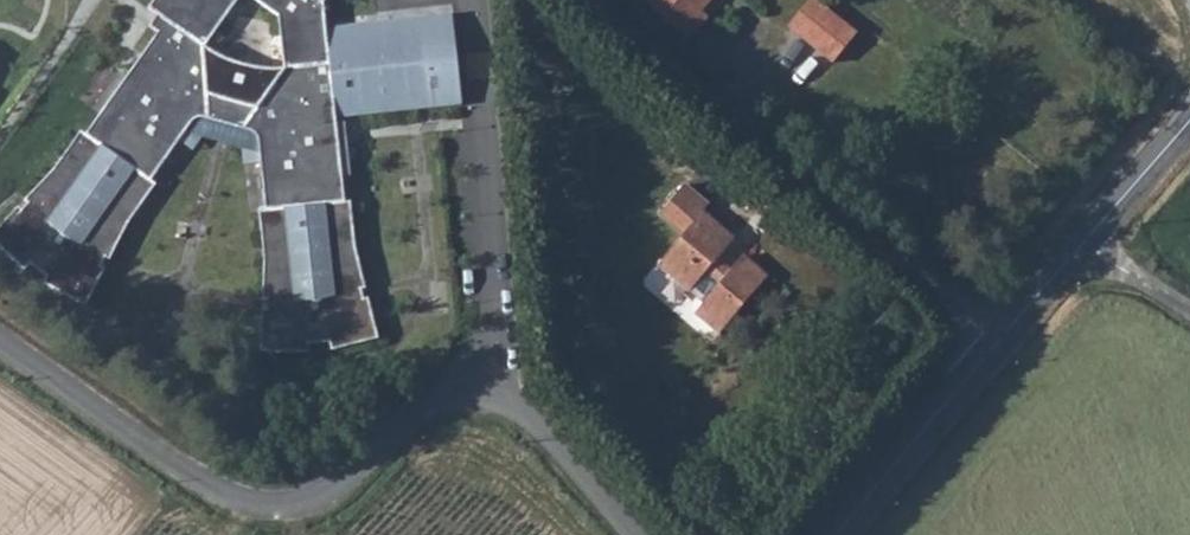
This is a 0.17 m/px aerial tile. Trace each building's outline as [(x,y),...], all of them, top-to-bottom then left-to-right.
[(305,339),(316,339),(325,337),(328,346),(373,334),(363,293),(357,294),(355,286),(361,284),(350,241),(346,201),(338,201),(331,119),(460,108),(452,17),(323,29),(322,5),(325,0),(255,0),(277,16),(281,67),(266,67),(254,67),(239,63),(220,56),(204,46),(237,0),(153,0),(147,7),(165,20),(83,133),(78,130),(53,165),(22,198),(26,202),(20,208),(16,204),(0,222),(0,248),(22,268),(28,261),(35,268),(45,274),(40,281),(81,304),(102,267),(97,264),(101,256),(106,259),(128,220),(154,184),(148,180),(184,131),(188,127),(194,123),(199,122),(204,122),(217,125),(244,132),(249,136),(253,141),(256,146),(261,208),(254,209),(258,250),(258,272),(258,297),(264,297),(264,306),(258,306),(258,349),(305,349),(305,339)] [(688,33),(709,11),(702,4),(705,0),(651,0),(688,33)] [(782,26),(832,64),(858,31),(816,0),(802,0),(782,26)] [(720,329),(768,277),(745,255),(735,266),(721,253),(738,234),(708,207),(714,201),(691,181),(672,203),(694,223),(661,260),(691,286),(707,268),(722,282),(697,309),(720,329)]
